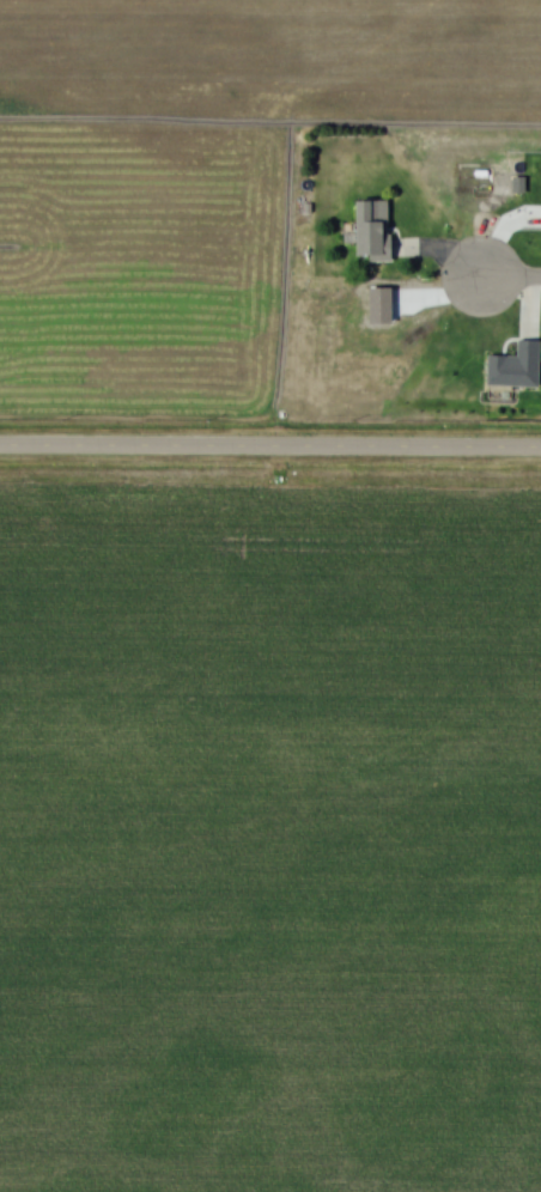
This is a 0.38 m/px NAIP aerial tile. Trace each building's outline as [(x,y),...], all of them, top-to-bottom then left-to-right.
[(383,200),(345,199),(345,259),(383,259),(383,200)] [(479,354),(478,384),(529,385),(530,340),(507,339),(507,355),(479,354)]
